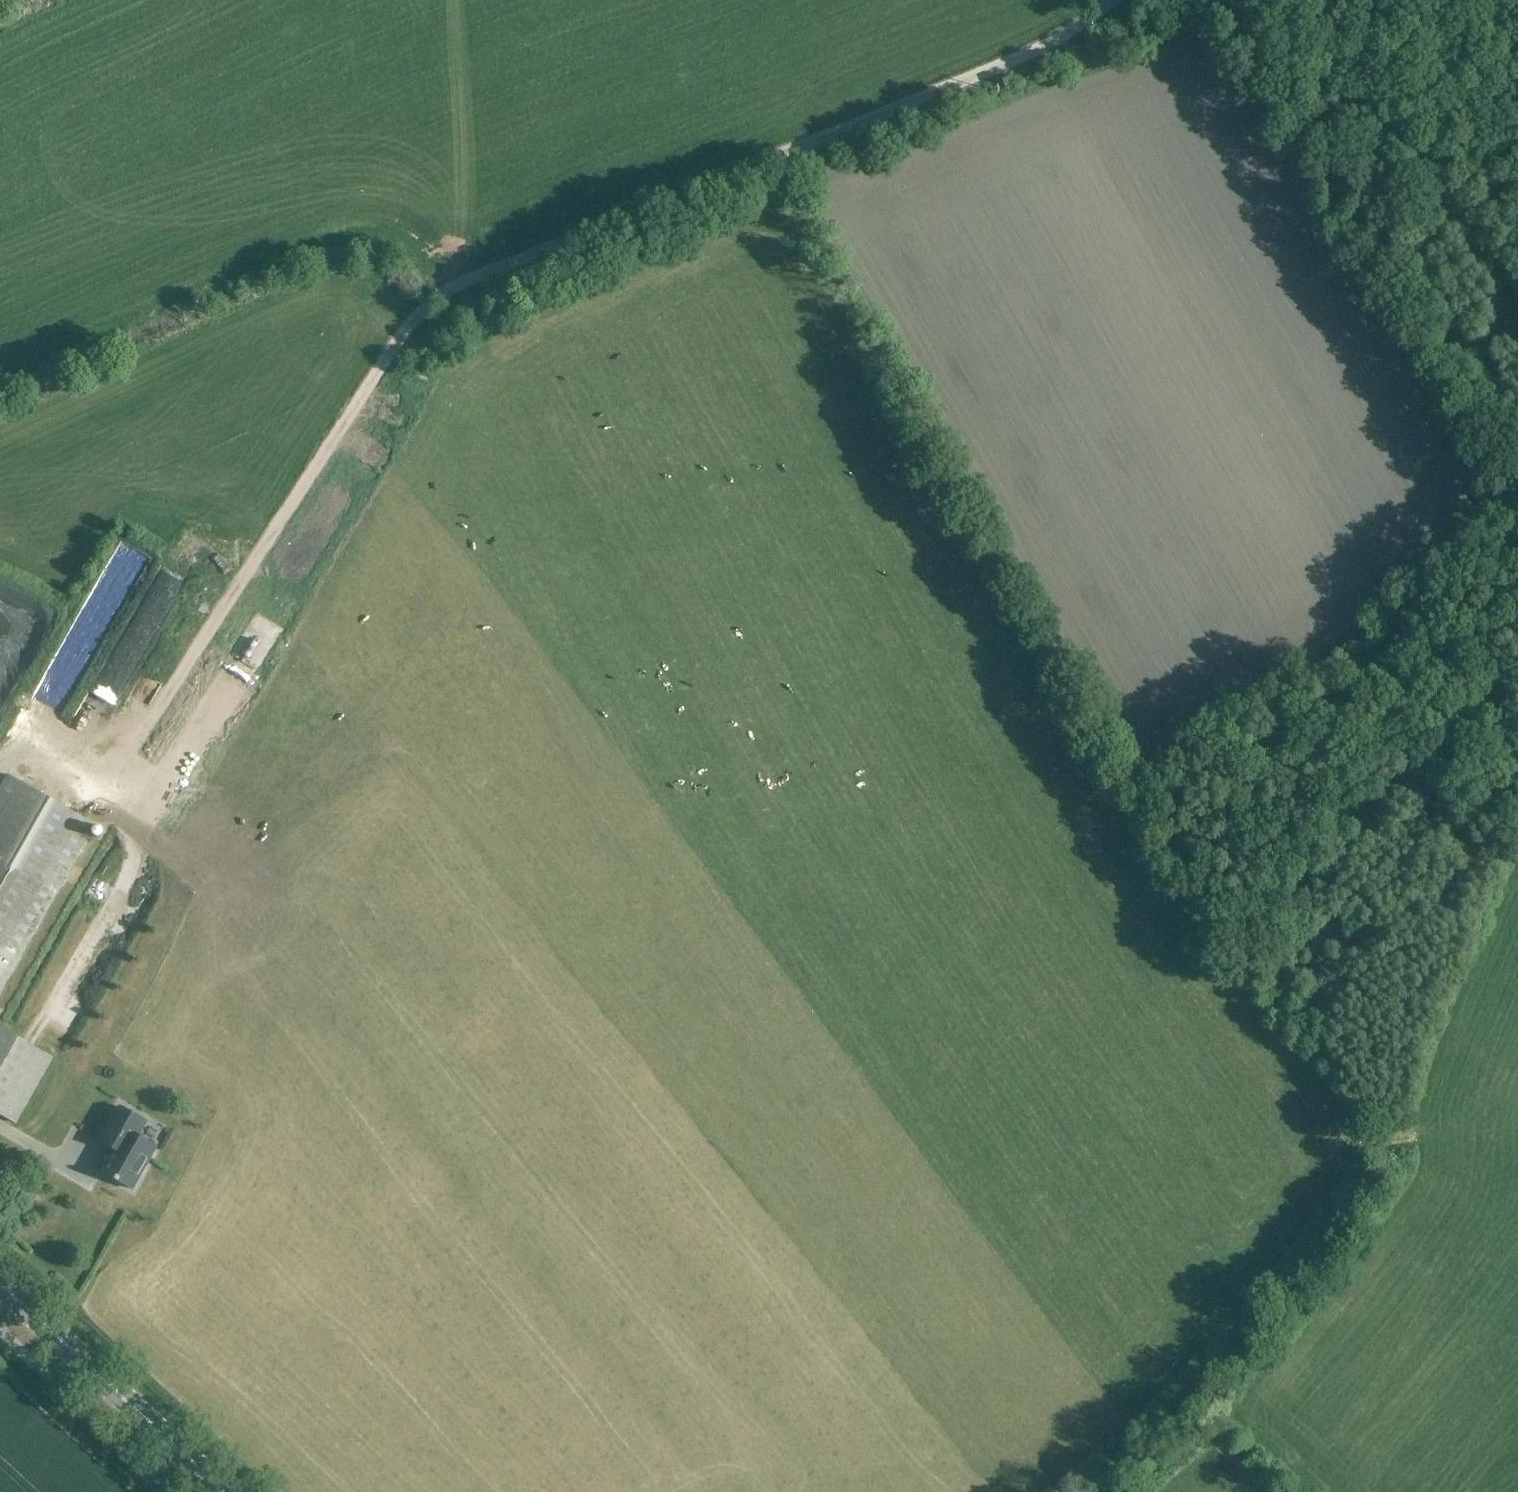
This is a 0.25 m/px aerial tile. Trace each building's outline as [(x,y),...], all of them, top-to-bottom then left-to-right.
[(130,597),(123,615),(151,624),(157,607),(130,597)] [(0,787),(0,992),(95,825),(7,775),(0,787)] [(56,1048),(82,1003),(63,993),(38,1038),(56,1048)] [(13,1123),(51,1056),(0,1027),(0,1115),(13,1123)] [(120,1107),(100,1143),(114,1151),(101,1173),(132,1190),(156,1147),(138,1137),(146,1122),(120,1107)]
